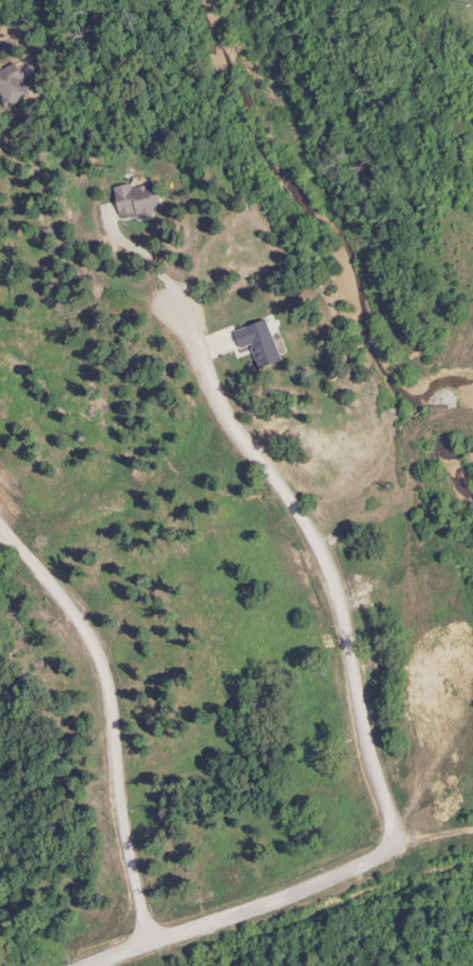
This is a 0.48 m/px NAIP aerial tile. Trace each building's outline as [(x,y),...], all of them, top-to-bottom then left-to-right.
[(4,107),(29,96),(15,63),(0,69),(0,96),(4,107)] [(113,189),(118,217),(160,210),(155,181),(113,189)] [(280,360),(265,319),(231,331),(238,349),(250,345),(258,368),(280,360)]
